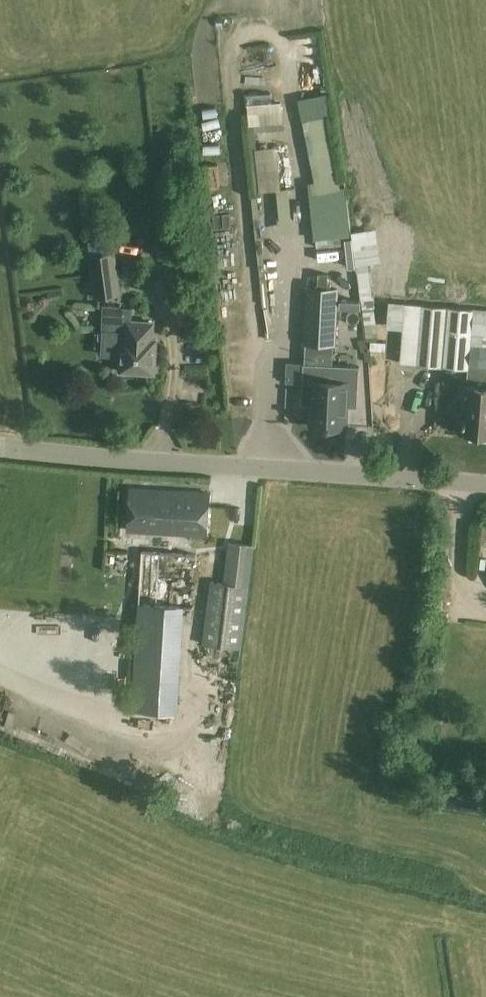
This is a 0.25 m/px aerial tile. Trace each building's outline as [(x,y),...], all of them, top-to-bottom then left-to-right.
[(312,95),(315,111),(331,108),(328,91),(312,95)] [(378,255),(372,256),(368,224),(356,225),(370,332),(382,331),(375,277),(381,276),(378,255)] [(96,296),(120,293),(114,253),(90,256),(96,296)] [(305,343),(307,343),(334,344),(336,344),(338,289),(328,288),(328,273),(319,273),(318,288),(307,287),(305,343)] [(245,283),(232,286),(235,299),(248,296),(245,283)] [(473,309),(422,305),(417,365),(469,369),(473,309)] [(117,332),(104,331),(103,354),(118,355),(118,354),(121,354),(120,371),(139,372),(139,370),(147,370),(147,372),(155,373),(157,339),(153,338),(153,322),(131,321),(132,309),(118,308),(117,332)] [(375,334),(375,344),(391,344),(391,334),(375,334)] [(341,426),(347,426),(348,407),(358,407),(360,366),(333,365),(334,344),(307,343),(306,364),(304,364),(302,405),(312,405),(311,425),(329,426),(328,430),(341,431),(341,426)] [(460,410),(465,410),(464,431),(485,432),(485,347),(480,346),(477,386),(467,385),(466,400),(460,399),(460,410)] [(128,530),(207,535),(210,493),(131,488),(128,530)] [(229,542),(224,583),(211,582),(203,643),(241,648),(249,586),(250,587),(255,545),(229,542)] [(142,551),(134,676),(132,711),(180,714),(182,678),(180,678),(182,649),(191,649),(197,555),(142,551)]
